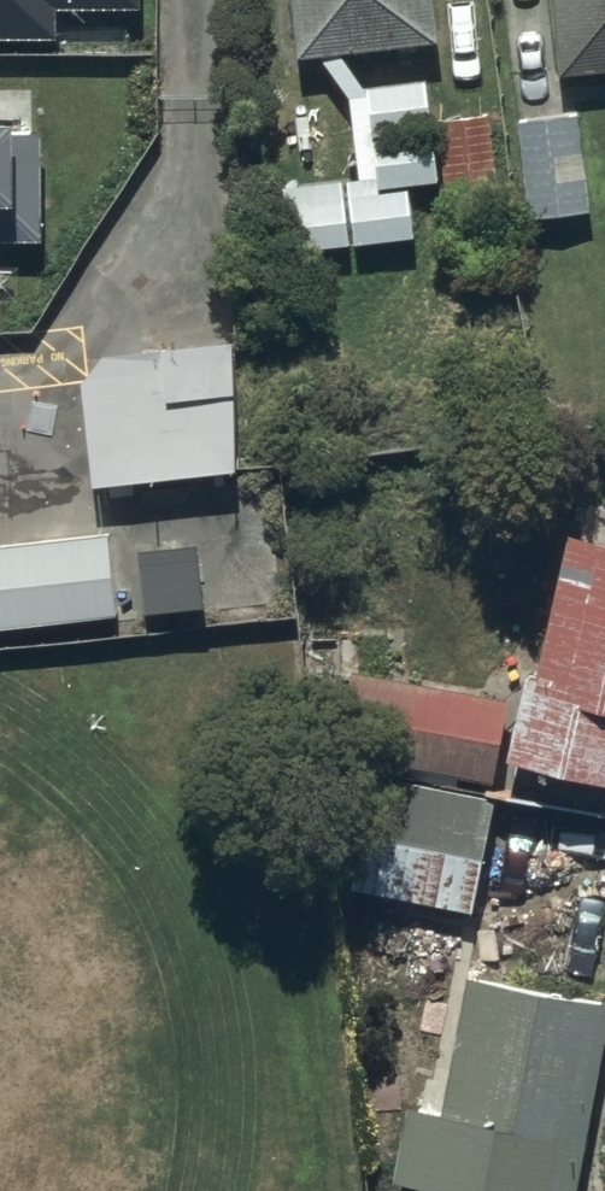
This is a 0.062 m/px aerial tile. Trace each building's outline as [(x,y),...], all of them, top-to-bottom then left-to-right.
[(61,41),(61,11),(144,11),(144,0),(0,0),(0,41),(61,41)] [(437,0),(295,0),(301,61),(442,45),(437,0)] [(564,78),(604,74),(604,0),(555,0),(564,78)] [(435,132),(429,83),(370,91),(376,140),(435,132)] [(450,204),(502,198),(492,118),(439,124),(450,204)] [(531,221),(593,215),(583,118),(521,125),(531,221)] [(45,244),(45,135),(20,135),(20,128),(0,128),(0,245),(45,244)] [(381,191),(441,184),(436,136),(376,143),(381,191)] [(291,253),(352,247),(346,183),(285,189),(291,253)] [(357,247),(417,240),(411,192),(351,199),(357,247)] [(238,347),(81,365),(95,488),(251,470),(238,347)] [(121,619),(112,538),(0,550),(0,632),(121,619)] [(577,540),(545,679),(536,677),(515,769),(604,789),(604,546),(577,540)] [(497,788),(513,704),(355,673),(338,757),(497,788)] [(354,892),(476,917),(499,802),(377,778),(354,892)] [(604,1074),(604,1008),(473,982),(447,1119),(412,1112),(397,1188),(413,1190),(583,1190),(604,1074)]
